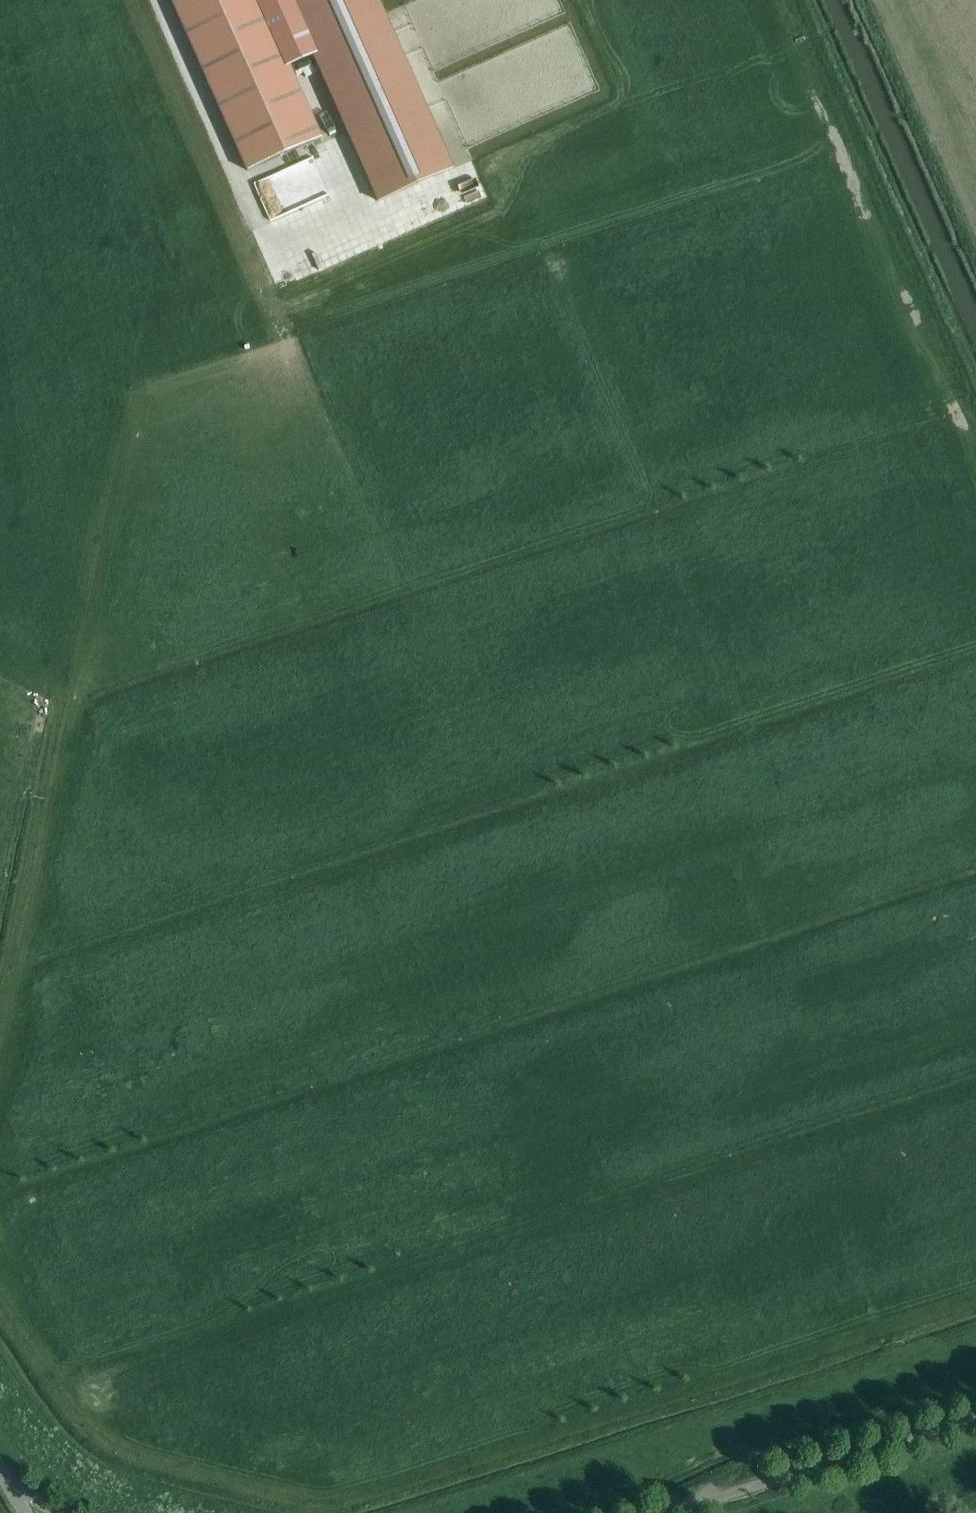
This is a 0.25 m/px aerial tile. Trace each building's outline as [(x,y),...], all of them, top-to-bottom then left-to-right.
[(247,169),(321,136),(290,65),(261,0),(172,0),(247,169)] [(290,65),(312,55),(288,0),(261,0),(290,65)] [(312,55),(378,201),(453,167),(378,0),(288,0),(312,55)]
